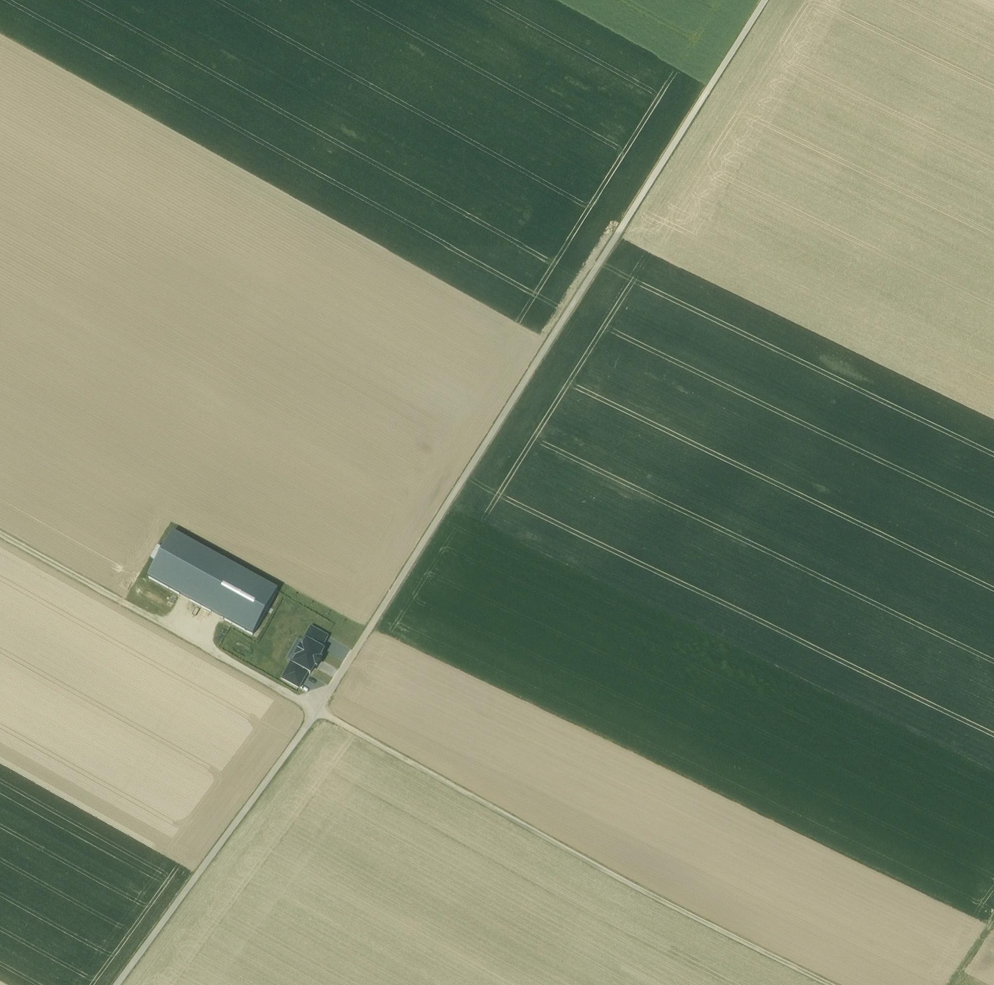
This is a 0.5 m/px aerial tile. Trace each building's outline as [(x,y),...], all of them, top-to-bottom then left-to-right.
[(278,593),(172,535),(149,577),(254,636),(278,593)] [(327,638),(311,629),(304,642),(306,643),(320,650),(327,638)] [(306,643),(303,650),(301,649),(296,658),(298,658),(294,665),(307,673),(310,675),(315,667),(317,668),(321,661),(319,660),(323,652),(320,650),(306,643)] [(294,665),(292,663),(283,680),(299,689),(307,673),(294,665)]
